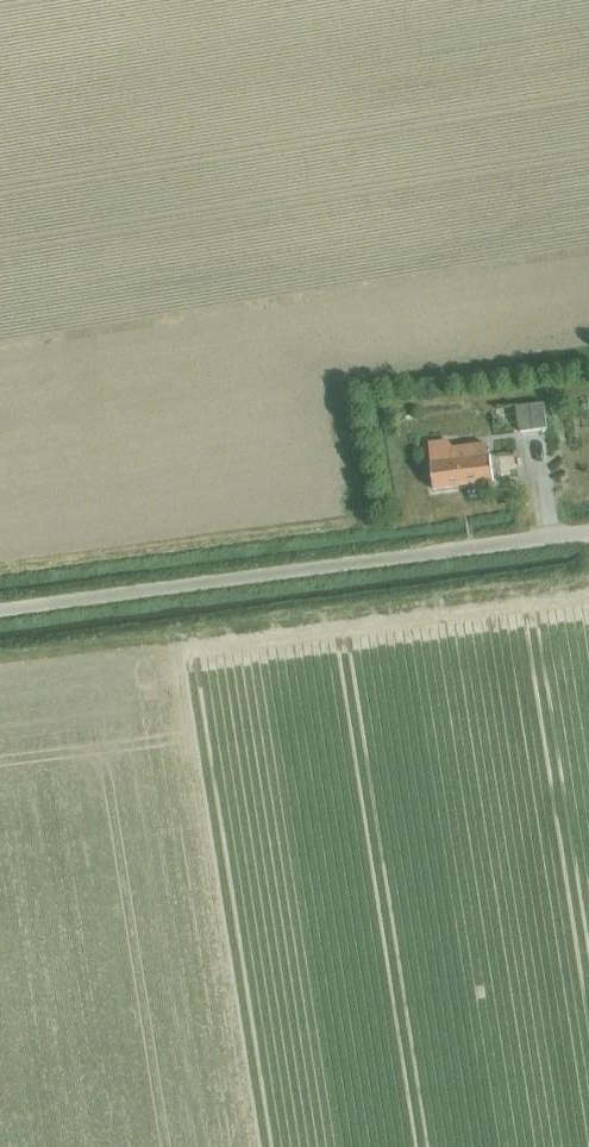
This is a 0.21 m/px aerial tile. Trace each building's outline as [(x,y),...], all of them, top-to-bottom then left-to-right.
[(544,403),(517,407),(521,432),(548,428),(544,403)] [(448,461),(430,463),(434,488),(494,481),(491,455),(486,456),(486,451),(467,453),(466,448),(447,450),(448,461)]
